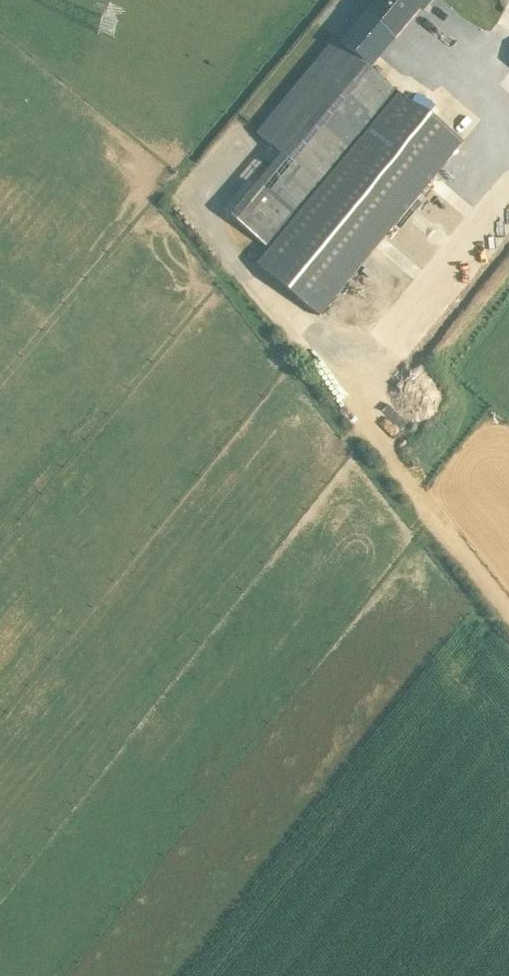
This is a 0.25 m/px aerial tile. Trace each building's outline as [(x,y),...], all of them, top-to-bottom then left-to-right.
[(432,0),(375,0),(338,44),(370,71),(420,10),(422,12),(432,0)] [(251,265),(316,319),(460,145),(370,71),(338,44),(334,41),(255,136),(277,153),(225,215),(265,248),(251,265)]
